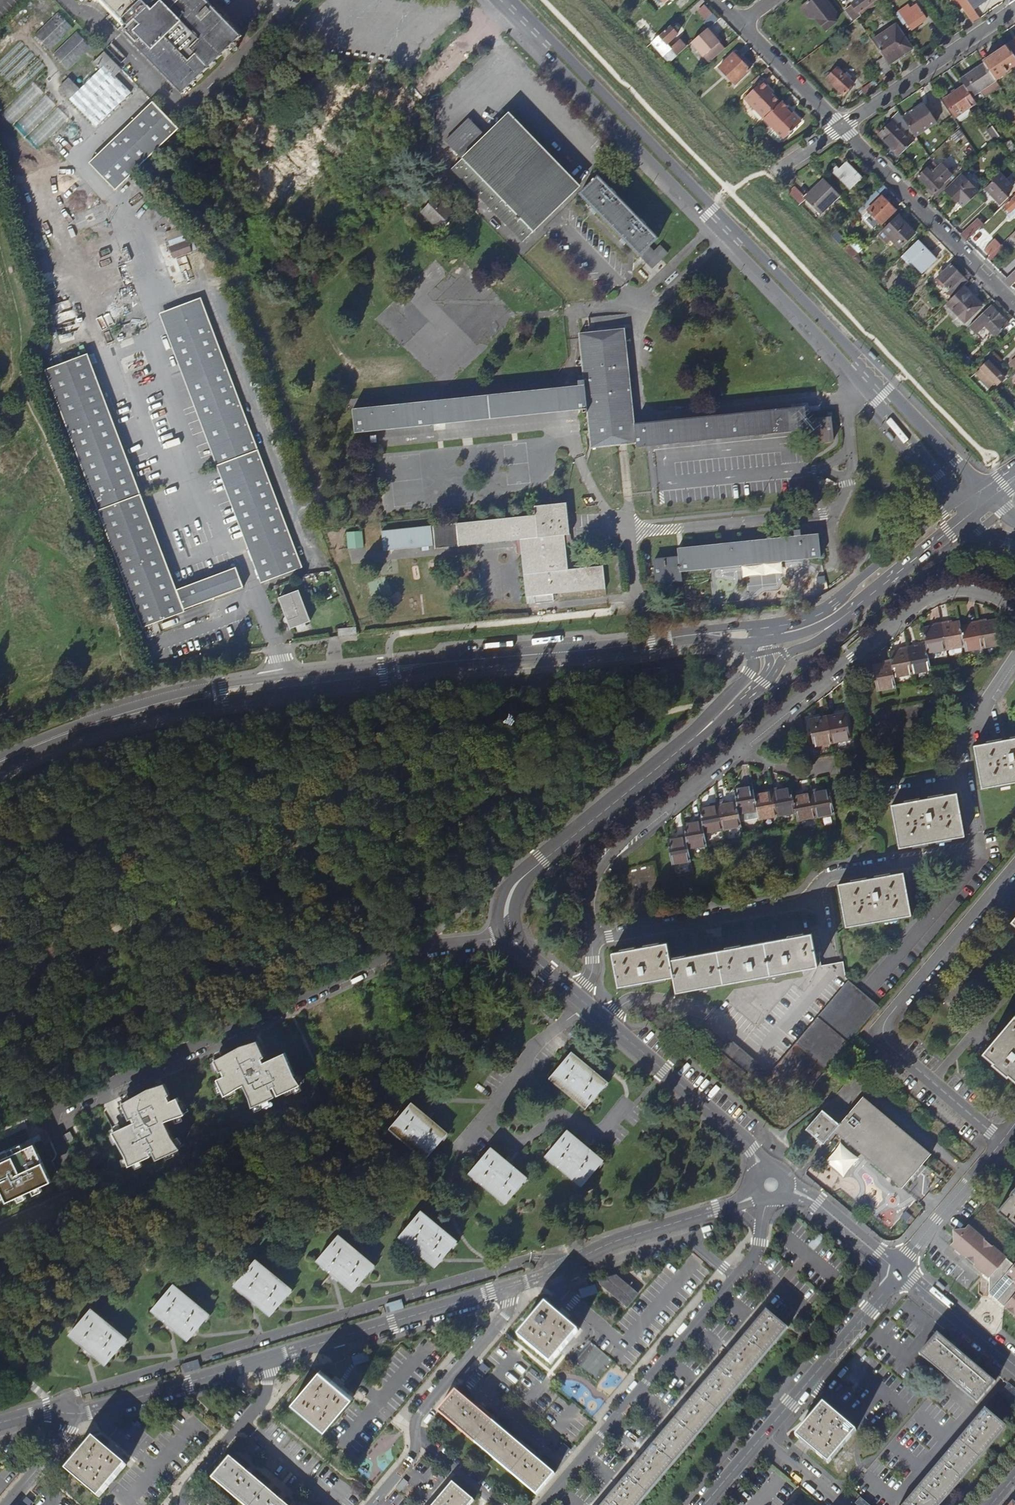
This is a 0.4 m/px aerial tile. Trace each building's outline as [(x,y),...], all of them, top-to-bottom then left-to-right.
[(125,29),(128,26),(103,0),(99,0),(98,1),(125,29)] [(151,4),(148,0),(103,0),(128,26),(125,29),(122,32),(181,94),(235,43),(194,0),(155,0),(151,4)] [(235,43),(240,37),(204,0),(194,0),(235,43)] [(800,8),(807,17),(816,18),(826,30),(837,22),(832,15),(836,12),(827,0),(823,0),(810,0),(800,8)] [(857,19),(882,0),(858,0),(845,9),(854,21),(857,19)] [(972,6),(973,8),(985,0),(968,0),(972,6)] [(896,14),(899,18),(902,16),(911,29),(927,18),(917,5),(909,11),(906,7),(896,14)] [(974,22),(980,18),(973,8),(972,6),(966,10),(974,22)] [(57,10),(35,34),(51,49),(73,25),(57,10)] [(899,18),(908,31),(911,29),(902,16),(899,18)] [(651,42),(659,36),(641,17),(634,24),(651,42)] [(884,57),(889,64),(912,48),(896,25),(873,41),(884,57)] [(677,33),(670,26),(659,36),(651,42),(669,61),(677,54),(687,46),(680,39),(671,48),(667,44),(677,33)] [(710,26),(692,42),(705,56),(721,42),(714,34),(716,32),(710,26)] [(78,30),(54,52),(68,68),(92,46),(78,30)] [(710,62),(726,48),(721,42),(705,56),(710,62)] [(1007,45),(983,61),(985,64),(996,79),(1014,66),(1014,56),(1007,45)] [(735,84),(750,70),(734,53),(720,67),(735,84)] [(892,69),(889,64),(884,57),(877,62),(885,74),(892,69)] [(122,69),(111,59),(80,89),(69,77),(59,87),(95,125),(130,91),(115,75),(122,69)] [(996,80),(996,79),(985,64),(961,80),(965,86),(972,96),(996,80)] [(822,80),(835,99),(848,90),(844,85),(840,79),(839,77),(838,79),(833,72),(822,80)] [(763,119),(779,103),(766,90),(768,88),(761,81),(744,98),(763,119)] [(33,82),(2,114),(39,149),(70,116),(33,82)] [(972,96),(965,86),(944,100),(959,122),(973,113),(969,108),(976,103),(972,96)] [(779,103),(763,119),(782,139),(799,123),(799,119),(793,113),(790,114),(786,109),(787,108),(781,101),(779,103)] [(139,168),(179,129),(153,102),(90,163),(116,190),(139,168)] [(924,104),(903,118),(916,136),(937,122),(924,104)] [(523,242),(577,189),(506,116),(485,136),(468,119),(445,142),(462,159),(452,169),(523,242)] [(900,155),(914,141),(893,120),(879,134),(900,155)] [(1000,137),(993,126),(987,130),(995,141),(997,139),(997,138),(1000,137)] [(851,189),(862,178),(846,162),(838,169),(836,166),(832,170),(851,189)] [(937,196),(945,189),(953,181),(938,167),(933,162),(918,176),(929,188),(927,190),(932,195),(934,193),(937,196)] [(953,181),(956,179),(941,164),(938,167),(953,181)] [(985,177),(990,182),(993,179),(999,173),(994,168),(985,177)] [(953,181),(945,189),(956,201),(960,198),(961,200),(959,202),(964,207),(979,192),(975,188),(961,174),(956,179),(953,181)] [(580,193),(640,255),(649,246),(658,238),(645,225),(646,224),(641,219),(640,220),(615,194),(616,193),(611,188),(610,189),(598,176),(580,193)] [(840,195),(824,179),(814,190),(815,191),(806,200),(820,214),(840,195)] [(990,182),(985,186),(987,188),(980,194),(982,196),(981,197),(985,201),(986,200),(990,204),(990,206),(994,210),(995,209),(996,210),(1002,204),(999,201),(1007,194),(993,179),(990,182)] [(789,192),(800,203),(805,197),(795,186),(789,192)] [(876,191),(863,204),(869,209),(882,196),(876,191)] [(441,230),(456,215),(436,196),(421,211),(441,230)] [(882,196),(869,209),(868,210),(882,224),(896,210),(882,196)] [(1004,207),(1010,213),(1007,216),(1010,219),(1014,214),(1014,197),(1004,207)] [(897,215),(883,230),(892,239),(900,247),(915,233),(897,215)] [(961,235),(967,240),(984,224),(978,219),(961,235)] [(883,230),(878,235),(887,244),(892,239),(883,230)] [(990,256),(1000,246),(995,240),(984,250),(990,256)] [(918,241),(905,253),(923,272),(936,260),(918,241)] [(169,249),(173,258),(189,251),(186,243),(169,249)] [(654,252),(649,246),(640,255),(652,268),(667,253),(660,246),(654,252)] [(950,289),(963,276),(951,265),(936,280),(944,287),(946,285),(950,289)] [(1011,286),(1014,282),(1014,270),(1007,278),(1005,280),(1011,286)] [(953,297),(963,287),(968,282),(963,276),(950,289),(947,292),(953,297)] [(953,297),(947,303),(965,322),(982,306),(963,287),(953,297)] [(201,298),(165,311),(267,581),(302,568),(201,298)] [(991,305),(969,326),(976,333),(985,326),(996,337),(1009,324),(991,305)] [(591,448),(636,443),(634,424),(625,329),(579,333),(584,385),(587,412),(591,448)] [(88,352),(44,368),(145,638),(159,633),(155,622),(183,612),(182,609),(242,587),(234,567),(176,588),(88,352)] [(995,383),(1002,375),(988,361),(976,373),(988,386),(993,381),(995,383)] [(355,425),(356,432),(583,409),(583,412),(587,412),(584,385),(354,409),(355,425)] [(637,447),(807,430),(806,420),(805,407),(634,424),(636,443),(637,447)] [(831,417),(806,420),(807,430),(808,443),(833,440),(831,417)] [(533,515),(456,523),(433,526),(435,544),(435,548),(520,539),(526,596),(527,604),(535,603),(554,601),(553,594),(606,588),(603,565),(568,569),(564,535),(569,534),(566,503),(564,503),(535,506),(535,511),(533,511),(533,515)] [(363,547),(361,532),(346,533),(348,549),(363,547)] [(818,534),(678,548),(679,557),(680,571),(820,557),(818,534)] [(680,571),(679,557),(654,560),(657,583),(681,580),(680,571)] [(290,629),(310,621),(298,590),(278,598),(290,629)] [(986,620),(979,621),(984,648),(1003,644),(998,619),(987,621),(986,620)] [(947,649),(965,646),(961,626),(960,621),(949,623),(949,622),(941,623),(947,649)] [(966,651),(984,648),(979,621),(971,622),(971,624),(961,626),(965,646),(966,651)] [(928,652),(947,649),(941,623),(933,624),(934,626),(923,628),(926,645),(928,652)] [(336,630),(337,636),(357,634),(356,627),(336,630)] [(928,652),(926,645),(915,647),(915,646),(907,647),(913,673),(931,670),(928,652)] [(894,676),(913,673),(907,647),(899,648),(900,650),(889,652),(891,660),(894,676)] [(894,676),(891,660),(883,662),(883,663),(872,665),(877,690),(896,687),(894,676)] [(547,709),(535,713),(538,723),(550,719),(547,709)] [(846,712),(827,715),(832,742),(851,739),(846,712)] [(832,742),(827,715),(809,719),(814,746),(832,742)] [(982,788),(1014,782),(1014,738),(974,745),(982,788)] [(739,814),(757,810),(754,794),(752,784),(744,785),(745,787),(734,789),(736,801),(739,814)] [(796,812),(792,795),(791,787),(780,789),(780,787),(772,788),(777,816),(796,812)] [(777,816),(772,788),(764,790),(765,792),(754,794),(757,810),(759,817),(759,819),(777,816)] [(818,789),(810,790),(816,817),(834,814),(829,788),(819,790),(818,789)] [(816,817),(810,790),(803,791),(803,793),(792,795),(796,812),(797,821),(816,817)] [(892,811),(899,848),(965,836),(957,793),(891,805),(892,811)] [(725,801),(718,803),(723,830),(741,826),(740,821),(739,814),(736,801),(726,803),(725,801)] [(723,830),(718,803),(710,804),(710,806),(699,808),(702,819),(704,833),(723,830)] [(740,821),(759,817),(757,810),(739,814),(740,821)] [(707,845),(704,833),(702,819),(694,820),(694,822),(684,824),(686,834),(688,849),(707,845)] [(690,861),(688,849),(686,834),(678,836),(678,838),(667,840),(672,865),(690,861)] [(637,896),(655,895),(654,870),(636,871),(637,896)] [(838,884),(846,927),(857,925),(911,915),(907,888),(903,872),(838,884)] [(741,946),(670,959),(673,976),(676,992),(737,980),(744,979),(758,977),(758,978),(789,973),(788,971),(819,965),(820,965),(814,932),(741,946)] [(619,986),(673,976),(670,959),(667,942),(612,953),(619,986)] [(843,962),(820,965),(819,965),(788,971),(789,973),(758,978),(758,977),(744,979),(711,1016),(703,1027),(707,1031),(710,1028),(726,1042),(729,1039),(770,1073),(804,1032),(848,980),(846,978),(843,962)] [(860,1031),(880,1007),(870,999),(848,980),(804,1032),(770,1073),(729,1039),(726,1042),(710,1028),(707,1031),(703,1027),(695,1035),(716,1054),(719,1051),(760,1085),(755,1091),(768,1102),(774,1095),(782,1102),(799,1082),(809,1090),(849,1043),(860,1031)] [(1014,1015),(983,1052),(994,1061),(993,1063),(1009,1076),(1010,1075),(1014,1079),(1014,1015)] [(853,1046),(860,1052),(867,1044),(860,1038),(853,1046)] [(249,1097),(252,1107),(275,1096),(271,1088),(274,1086),(278,1095),(301,1084),(295,1075),(285,1052),(264,1062),(262,1058),(265,1056),(257,1040),(241,1045),(215,1060),(220,1071),(222,1070),(225,1075),(217,1078),(225,1095),(244,1085),(249,1097)] [(586,1107),(607,1082),(571,1052),(550,1077),(586,1107)] [(126,1155),(129,1166),(147,1158),(145,1154),(152,1150),(157,1160),(180,1149),(172,1137),(165,1121),(185,1114),(177,1097),(170,1100),(168,1095),(170,1094),(165,1083),(148,1088),(122,1103),(130,1119),(132,1118),(134,1122),(113,1132),(126,1155)] [(863,1096),(841,1123),(835,1130),(902,1187),(931,1153),(918,1142),(863,1096)] [(426,1158),(447,1133),(411,1103),(390,1127),(426,1158)] [(823,1144),(835,1130),(841,1123),(840,1122),(839,1124),(822,1110),(806,1129),(823,1144)] [(546,1155),(582,1186),(602,1162),(566,1130),(546,1155)] [(74,1140),(70,1132),(65,1134),(69,1142),(74,1140)] [(3,1194),(7,1202),(17,1197),(24,1194),(32,1190),(40,1186),(51,1181),(34,1144),(23,1149),(9,1155),(0,1160),(0,1195),(3,1194)] [(9,1155),(23,1149),(21,1144),(7,1151),(9,1155)] [(506,1203),(527,1178),(490,1147),(469,1172),(506,1203)] [(42,1191),(40,1186),(32,1190),(34,1195),(42,1191)] [(1011,1192),(1012,1193),(999,1209),(1014,1222),(1014,1187),(1011,1192)] [(436,1266),(457,1241),(420,1211),(399,1235),(436,1266)] [(1014,1264),(969,1224),(965,1229),(955,1230),(956,1240),(952,1244),(991,1277),(991,1293),(1014,1314),(1014,1264)] [(353,1290),(374,1265),(338,1235),(317,1260),(353,1290)] [(271,1315),(292,1290),(255,1259),(234,1284),(271,1315)] [(616,1276),(599,1280),(600,1285),(627,1307),(638,1294),(616,1276)] [(188,1340),(209,1315),(173,1284),(152,1309),(188,1340)] [(550,1363),(578,1331),(545,1303),(518,1336),(550,1363)] [(106,1364),(127,1339),(91,1309),(70,1334),(106,1364)] [(640,1503),(677,1458),(705,1426),(751,1371),(788,1328),(767,1310),(730,1354),(684,1408),(648,1450),(612,1494),(602,1504),(638,1504),(640,1503)] [(977,1403),(995,1382),(966,1357),(938,1333),(920,1354),(950,1380),(977,1403)] [(597,1382),(615,1362),(591,1342),(574,1363),(597,1382)] [(325,1430),(352,1398),(320,1370),(292,1403),(325,1430)] [(537,1495),(554,1474),(533,1456),(497,1425),(456,1390),(438,1411),(459,1430),(496,1461),(537,1495)] [(828,1463),(856,1431),(823,1403),(796,1436),(828,1463)] [(903,1504),(940,1504),(969,1471),(1000,1435),(1007,1427),(985,1409),(964,1433),(926,1479),(903,1504)] [(112,1453),(93,1438),(66,1470),(99,1498),(126,1465),(112,1453)] [(230,1458),(212,1479),(244,1504),(286,1504),(230,1458)] [(474,1501),(453,1483),(439,1499),(434,1504),(470,1504),(474,1501)]
